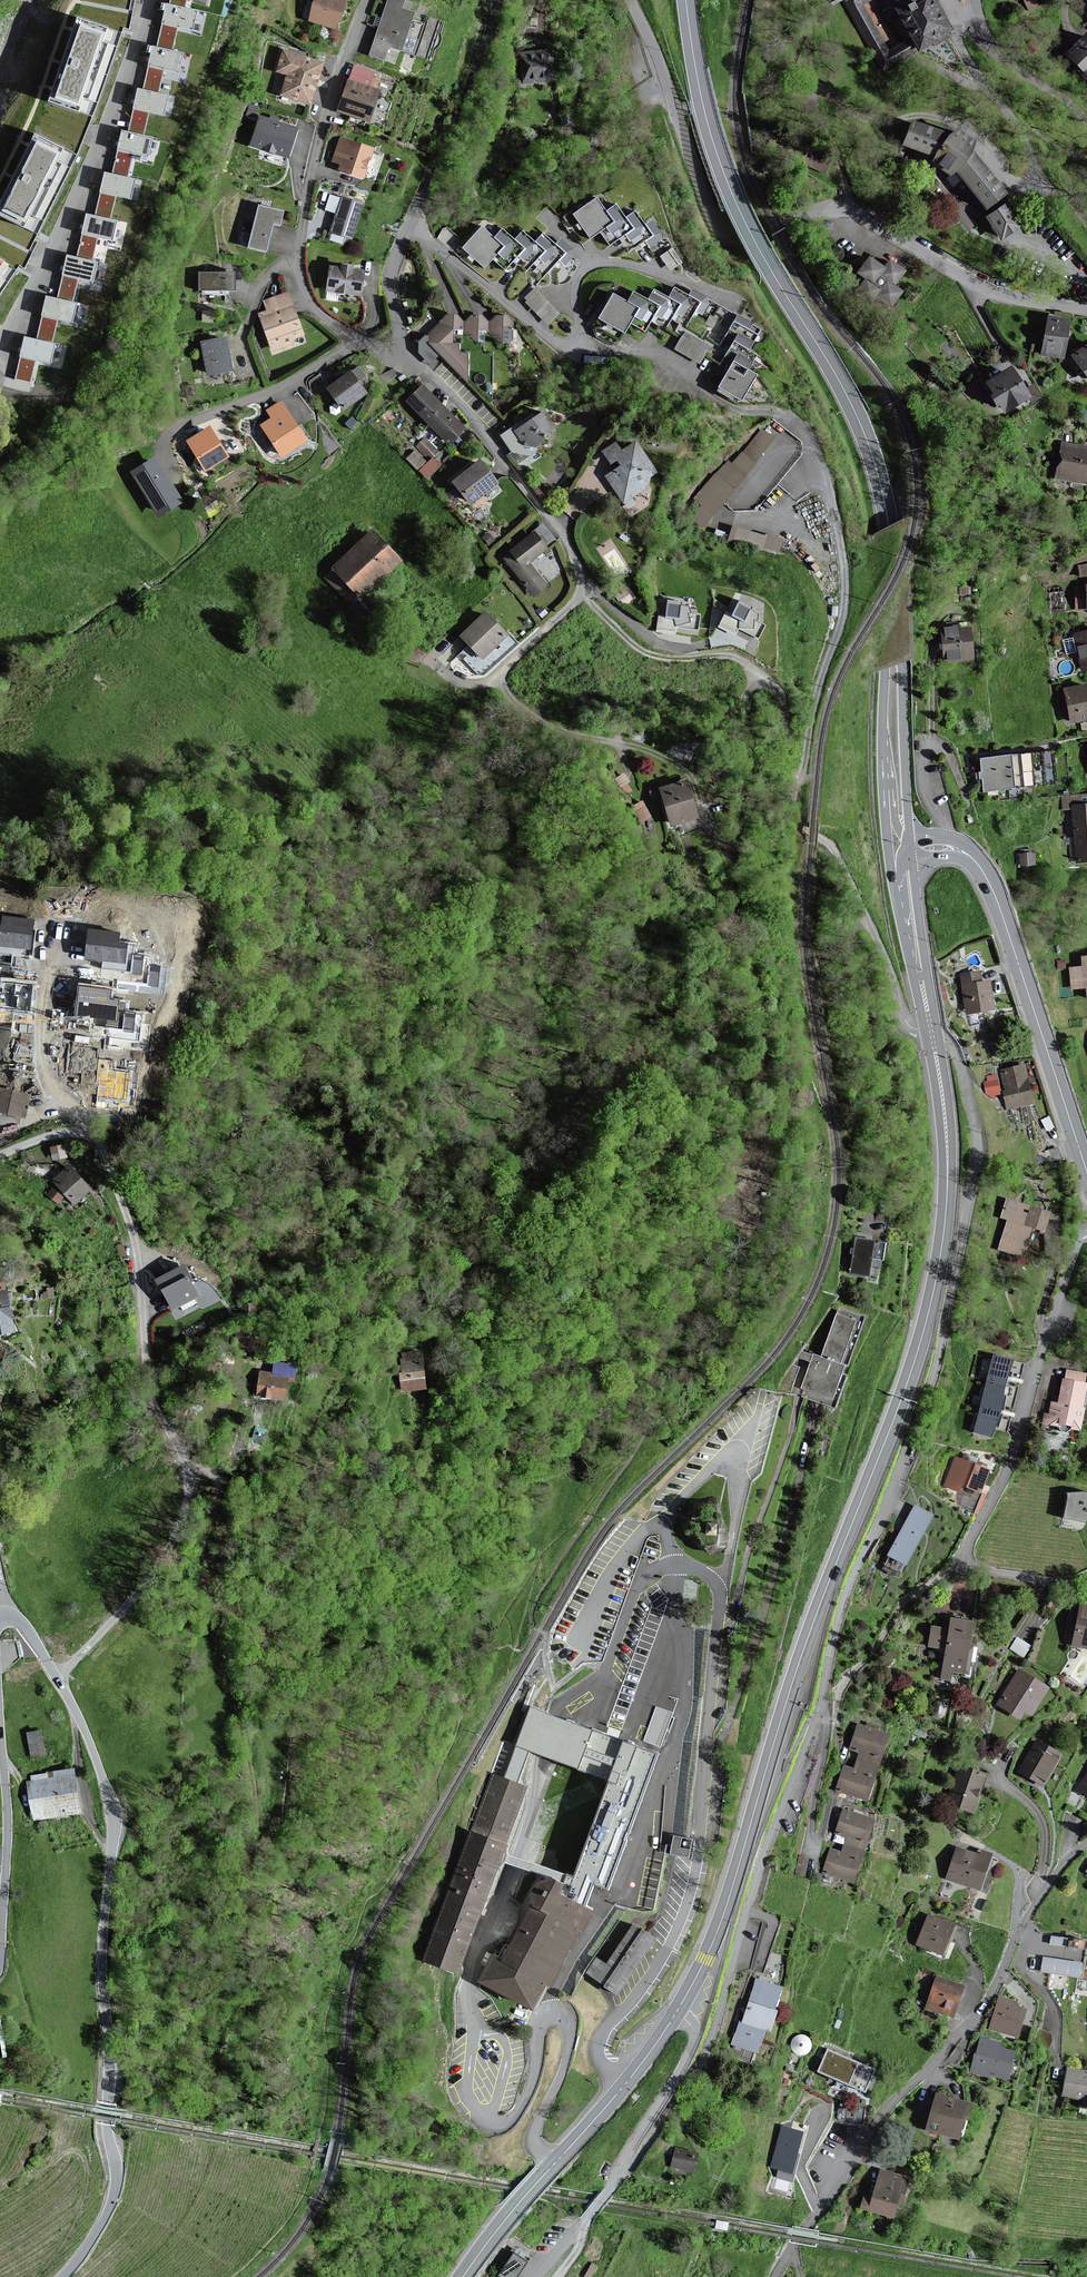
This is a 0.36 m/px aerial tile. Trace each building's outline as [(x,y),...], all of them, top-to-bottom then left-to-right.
[(309,20),(332,28),(341,0),(316,0),(309,20)] [(368,56),(384,62),(388,49),(426,61),(439,22),(400,9),(403,0),(387,0),(368,56)] [(928,0),(877,0),(880,5),(877,7),(886,23),(894,19),(905,40),(888,50),(863,6),(873,0),(842,0),(882,73),(948,37),(928,0)] [(195,12),(167,5),(161,31),(176,34),(178,26),(191,29),(195,12)] [(112,31),(77,19),(49,100),(85,112),(89,100),(94,102),(114,45),(108,43),(112,31)] [(1084,33),(1061,58),(1086,81),(1086,36),(1084,33)] [(181,55),(153,48),(147,74),(161,78),(163,69),(177,72),(181,55)] [(322,64),(281,51),(274,73),(284,76),(278,95),(309,105),(322,64)] [(552,81),(549,51),(517,54),(520,85),(552,81)] [(375,73),(351,65),(337,110),(368,120),(377,91),(370,88),(375,73)] [(166,96),(137,90),(131,116),(146,119),(148,111),(162,114),(166,96)] [(285,160),(296,131),(258,117),(247,146),(285,160)] [(953,134),(948,137),(909,123),(899,149),(931,160),(927,166),(949,183),(954,193),(985,213),(1003,198),(969,156),(973,147),(953,134)] [(35,134),(0,204),(0,214),(34,232),(74,153),(35,134)] [(148,140),(120,134),(112,169),(128,172),(132,155),(144,158),(148,140)] [(372,149),(338,139),(331,162),(338,165),(337,171),(363,179),(372,149)] [(131,180),(102,174),(94,209),(111,213),(115,195),(127,198),(131,180)] [(351,240),(363,206),(330,194),(324,212),(335,216),(329,232),(351,240)] [(660,250),(656,243),(662,239),(661,237),(649,221),(643,225),(633,212),(623,219),(613,206),(603,213),(594,199),(571,215),(588,240),(599,233),(609,246),(619,239),(629,253),(644,242),(654,255),(660,250)] [(280,229),(284,212),(255,205),(245,249),(264,254),(271,226),(280,229)] [(1018,228),(1004,207),(984,219),(998,241),(1018,228)] [(116,221),(86,213),(76,256),(92,260),(98,236),(112,239),(116,221)] [(544,275),(557,262),(563,267),(565,266),(568,268),(574,261),(570,258),(574,253),(559,240),(554,245),(542,234),(534,244),(521,232),(513,241),(501,230),(492,240),(479,228),(461,249),(483,269),(491,260),(503,271),(511,262),(524,273),(532,264),(544,275)] [(659,254),(669,269),(680,262),(670,247),(659,254)] [(76,256),(67,254),(57,297),(73,301),(78,278),(93,282),(98,261),(92,260),(76,256)] [(903,272),(887,261),(881,269),(865,258),(854,274),(863,280),(858,287),(889,308),(901,292),(893,287),(903,272)] [(0,259),(0,278),(9,265),(0,259)] [(328,267),(324,291),(357,296),(361,273),(349,271),(328,267)] [(233,291),(233,274),(198,274),(198,291),(233,291)] [(725,373),(716,388),(740,402),(756,375),(747,370),(756,355),(748,350),(761,329),(692,289),(688,296),(675,288),(668,299),(654,291),(649,300),(634,292),(627,303),(613,295),(599,318),(624,333),(630,323),(645,331),(651,320),(665,329),(671,319),(686,328),(692,316),(696,311),(712,320),(710,324),(704,335),(728,349),(717,368),(725,373)] [(559,311),(543,296),(543,297),(536,290),(526,301),(548,322),(559,311)] [(303,336),(288,293),(262,302),(265,312),(257,314),(268,348),(303,336)] [(77,303),(46,296),(37,337),(53,341),(58,319),(72,322),(77,303)] [(457,350),(460,347),(452,340),(461,331),(461,317),(444,316),(423,338),(466,382),(466,359),(457,350)] [(1069,319),(1045,316),(1038,355),(1062,359),(1069,319)] [(489,317),(461,317),(461,331),(475,344),(489,330),(489,317)] [(503,344),(519,327),(510,318),(489,317),(489,330),(503,344)] [(700,361),(708,343),(681,331),(673,348),(700,361)] [(54,344),(25,338),(17,378),(31,381),(35,359),(50,362),(54,344)] [(229,372),(224,338),(199,343),(205,376),(229,372)] [(1070,356),(1086,380),(1086,343),(1070,356)] [(1028,396),(1007,365),(981,383),(1001,414),(1028,396)] [(367,394),(351,370),(325,388),(342,412),(367,394)] [(464,430),(424,385),(405,401),(445,446),(464,430)] [(306,443),(280,402),(265,412),(270,420),(260,427),(280,459),(306,443)] [(553,431),(539,412),(513,431),(527,451),(553,431)] [(225,459),(209,428),(183,442),(200,473),(225,459)] [(775,440),(762,429),(732,465),(745,476),(770,446),(775,440)] [(654,471),(632,439),(618,449),(613,441),(601,449),(613,467),(603,474),(622,502),(649,483),(645,477),(654,471)] [(1059,442),(1051,478),(1083,485),(1086,463),(1086,448),(1059,442)] [(419,468),(427,476),(441,463),(433,455),(419,468)] [(180,503),(154,458),(129,473),(155,518),(180,503)] [(494,485),(477,462),(450,481),(468,504),(494,485)] [(693,520),(702,528),(745,476),(732,465),(729,462),(698,498),(705,504),(693,520)] [(729,538),(779,549),(782,536),(731,524),(729,538)] [(399,561),(370,530),(330,567),(359,598),(399,561)] [(546,547),(533,533),(501,559),(532,597),(547,585),(528,562),(546,547)] [(1079,563),(1080,575),(1086,574),(1086,562),(1079,563)] [(1050,585),(1051,609),(1066,609),(1065,584),(1050,585)] [(680,607),(680,603),(666,601),(664,616),(658,616),(656,628),(674,631),(675,627),(696,630),(699,616),(688,614),(689,608),(680,607)] [(749,608),(737,602),(731,616),(724,613),(718,627),(735,635),(737,629),(757,639),(763,626),(754,622),(757,615),(748,611),(749,608)] [(505,636),(482,614),(459,638),(482,660),(505,636)] [(957,627),(939,629),(943,662),(970,659),(967,630),(958,631),(957,627)] [(1071,634),(1080,671),(1086,670),(1086,630),(1071,634)] [(1062,690),(1069,723),(1086,719),(1086,685),(1062,690)] [(1052,785),(1048,751),(978,759),(982,792),(1052,785)] [(697,818),(685,779),(657,787),(668,826),(697,818)] [(1061,796),(1062,810),(1070,809),(1074,864),(1086,863),(1086,795),(1061,796)] [(1034,854),(1020,854),(1021,864),(1035,864),(1034,854)] [(13,952),(17,917),(3,915),(1,924),(0,924),(0,950),(13,952)] [(1079,956),(1080,966),(1066,967),(1069,992),(1084,990),(1085,1000),(1086,1000),(1086,955),(1079,956)] [(979,970),(960,974),(967,1014),(993,1009),(989,982),(982,983),(979,970)] [(119,1034),(82,1031),(78,1070),(116,1073),(119,1034)] [(1023,1065),(996,1070),(1004,1109),(1031,1103),(1023,1065)] [(0,1088),(0,1114),(27,1120),(32,1096),(0,1088)] [(53,1157),(67,1155),(64,1141),(51,1144),(53,1157)] [(89,1190),(68,1166),(50,1181),(72,1205),(89,1190)] [(1048,1213),(1004,1200),(998,1218),(1005,1220),(996,1248),(1022,1256),(1031,1227),(1042,1231),(1048,1213)] [(868,1209),(860,1225),(878,1233),(886,1217),(868,1209)] [(883,1245),(854,1239),(848,1274),(865,1278),(868,1259),(880,1261),(883,1245)] [(195,1297),(180,1268),(154,1281),(169,1311),(195,1297)] [(5,1290),(0,1291),(0,1333),(13,1331),(5,1290)] [(863,1318),(837,1309),(819,1359),(812,1356),(800,1389),(803,1390),(801,1397),(833,1408),(844,1377),(838,1375),(841,1366),(845,1368),(863,1318)] [(251,1347),(252,1330),(237,1329),(236,1346),(251,1347)] [(423,1389),(419,1353),(398,1355),(402,1392),(423,1389)] [(1013,1361),(994,1356),(975,1431),(994,1436),(999,1417),(1003,1398),(1008,1379),(1013,1361)] [(293,1366),(272,1364),(271,1374),(259,1372),(256,1398),(282,1402),(284,1382),(291,1383),(293,1366)] [(1085,1383),(1060,1379),(1056,1402),(1050,1401),(1048,1414),(1043,1413),(1041,1430),(1057,1432),(1058,1425),(1078,1428),(1085,1383)] [(987,1469),(952,1456),(941,1485),(960,1492),(962,1484),(979,1491),(987,1469)] [(1064,1495),(1062,1519),(1082,1524),(1086,1517),(1086,1496),(1064,1495)] [(932,1515),(913,1505),(886,1555),(905,1565),(932,1515)] [(714,1522),(704,1522),(703,1535),(714,1535),(714,1522)] [(1079,1604),(1071,1646),(1086,1650),(1086,1605),(1079,1604)] [(974,1623),(949,1619),(947,1628),(930,1625),(926,1646),(944,1649),(941,1670),(966,1674),(974,1623)] [(1030,1646),(1017,1638),(1009,1649),(1022,1657),(1030,1646)] [(1048,1687),(1018,1668),(995,1705),(1019,1720),(1024,1712),(1030,1716),(1048,1687)] [(654,1705),(647,1739),(663,1743),(670,1708),(654,1705)] [(550,1987),(579,1930),(582,1932),(593,1911),(584,1906),(589,1893),(593,1884),(604,1888),(654,1754),(566,1721),(543,1712),(531,1707),(517,1744),(515,1749),(503,1779),(492,1774),(422,1959),(457,1972),(499,1862),(571,1886),(566,1897),(559,1894),(563,1886),(549,1879),(547,1884),(540,1880),(531,1897),(535,1899),(503,1963),(492,1958),(480,1982),(533,2009),(545,1984),(550,1987)] [(858,1753),(855,1761),(876,1768),(887,1734),(856,1725),(848,1750),(858,1753)] [(44,1750),(41,1727),(27,1729),(31,1752),(44,1750)] [(1061,1755),(1034,1739),(1016,1770),(1043,1786),(1061,1755)] [(833,1791),(865,1801),(876,1768),(855,1761),(853,1770),(841,1766),(833,1791)] [(985,1774),(957,1766),(946,1805),(974,1813),(985,1774)] [(31,1781),(27,1782),(33,1819),(79,1812),(73,1770),(30,1776),(31,1781)] [(1077,1790),(1086,1795),(1086,1772),(1077,1790)] [(843,1838),(841,1846),(862,1853),(872,1819),(841,1810),(833,1835),(843,1838)] [(667,1851),(687,1855),(692,1837),(671,1833),(667,1851)] [(820,1876),(852,1886),(862,1853),(841,1846),(839,1854),(827,1851),(820,1876)] [(977,1856),(955,1849),(945,1880),(979,1891),(991,1856),(979,1852),(977,1856)] [(954,1925),(929,1915),(918,1943),(942,1954),(954,1925)] [(613,1991),(617,1994),(643,1955),(654,1939),(634,1925),(606,1966),(596,1959),(586,1974),(613,1991)] [(1086,1950),(1086,1942),(1048,1936),(1041,1973),(1076,1979),(1075,1988),(1086,1990),(1086,1950)] [(964,1987),(937,1977),(926,2007),(953,2017),(964,1987)] [(771,2011),(779,1989),(756,1981),(741,2026),(736,2024),(729,2045),(753,2053),(760,2032),(766,2034),(774,2012),(771,2011)] [(1016,2003),(997,1997),(987,2031),(1016,2040),(1025,2011),(1014,2008),(1016,2003)] [(986,2046),(977,2044),(970,2074),(1006,2083),(1013,2053),(999,2049),(1000,2044),(987,2041),(986,2046)] [(872,2072),(826,2052),(817,2073),(863,2092),(872,2072)] [(1065,2070),(1060,2099),(1083,2102),(1082,2109),(1086,2110),(1086,2074),(1065,2070)] [(971,2106),(935,2095),(923,2131),(960,2142),(971,2106)] [(792,2132),(780,2129),(770,2168),(780,2170),(778,2177),(791,2181),(805,2127),(795,2124),(792,2132)] [(697,2155),(672,2148),(667,2167),(692,2174),(697,2155)] [(910,2181),(880,2171),(871,2198),(864,2196),(859,2210),(891,2220),(896,2206),(901,2208),(910,2181)] [(512,2255),(497,2276),(515,2276),(524,2264),(512,2255)]
